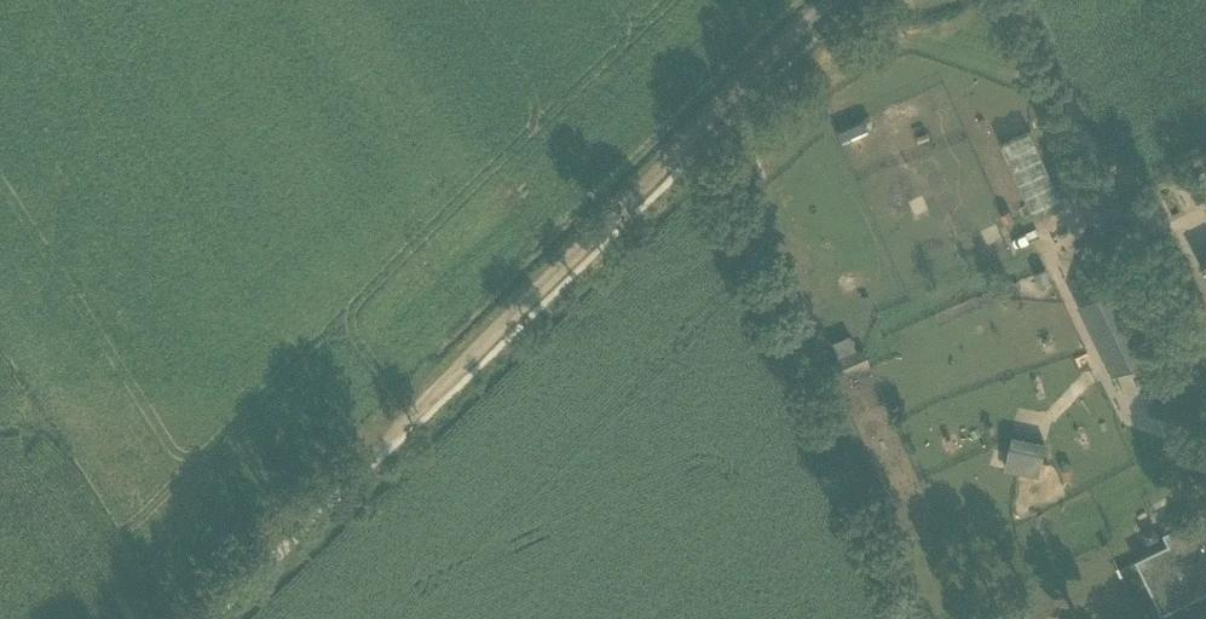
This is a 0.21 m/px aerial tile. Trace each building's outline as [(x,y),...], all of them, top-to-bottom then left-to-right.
[(1001,143),(1031,212),(1060,199),(1030,130),(1001,143)] [(1010,209),(1000,215),(1005,223),(1015,218),(1010,209)] [(1046,268),(1034,273),(1041,289),(1053,284),(1046,268)] [(1128,279),(1077,304),(1111,374),(1163,349),(1128,279)] [(828,363),(834,376),(869,361),(864,348),(828,363)] [(1012,435),(1004,471),(1039,478),(1046,442),(1012,435)] [(1162,532),(1167,543),(1135,559),(1162,613),(1205,591),(1205,511),(1162,532)]
